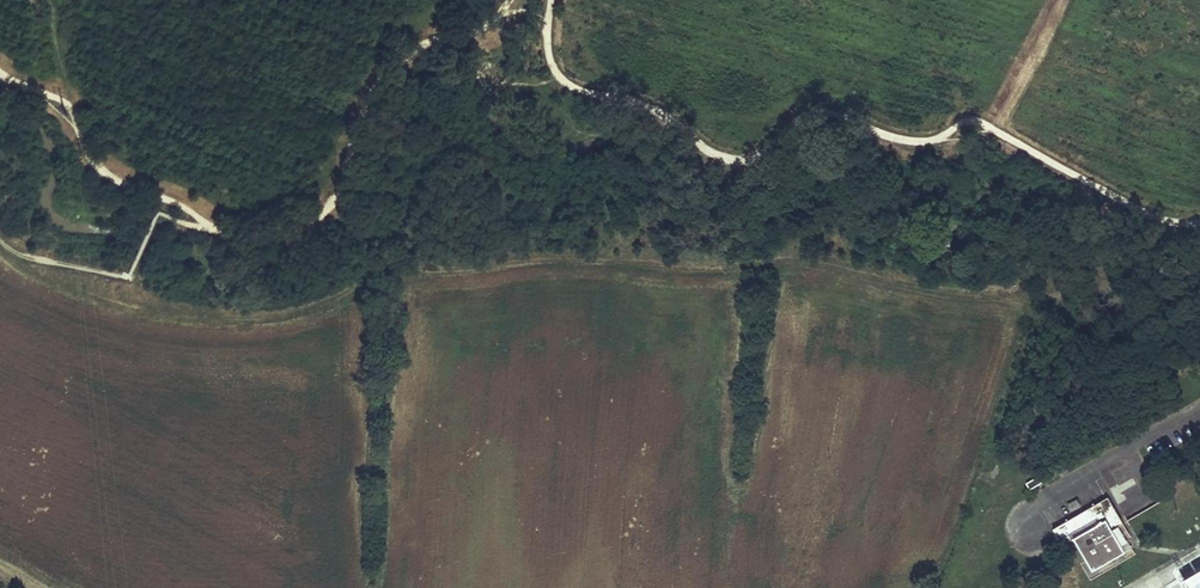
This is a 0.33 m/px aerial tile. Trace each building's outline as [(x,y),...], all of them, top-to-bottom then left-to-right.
[(1104,496),(1050,525),(1082,582),(1138,550),(1104,496)] [(1165,563),(1180,587),(1199,587),(1199,545),(1165,563)]
